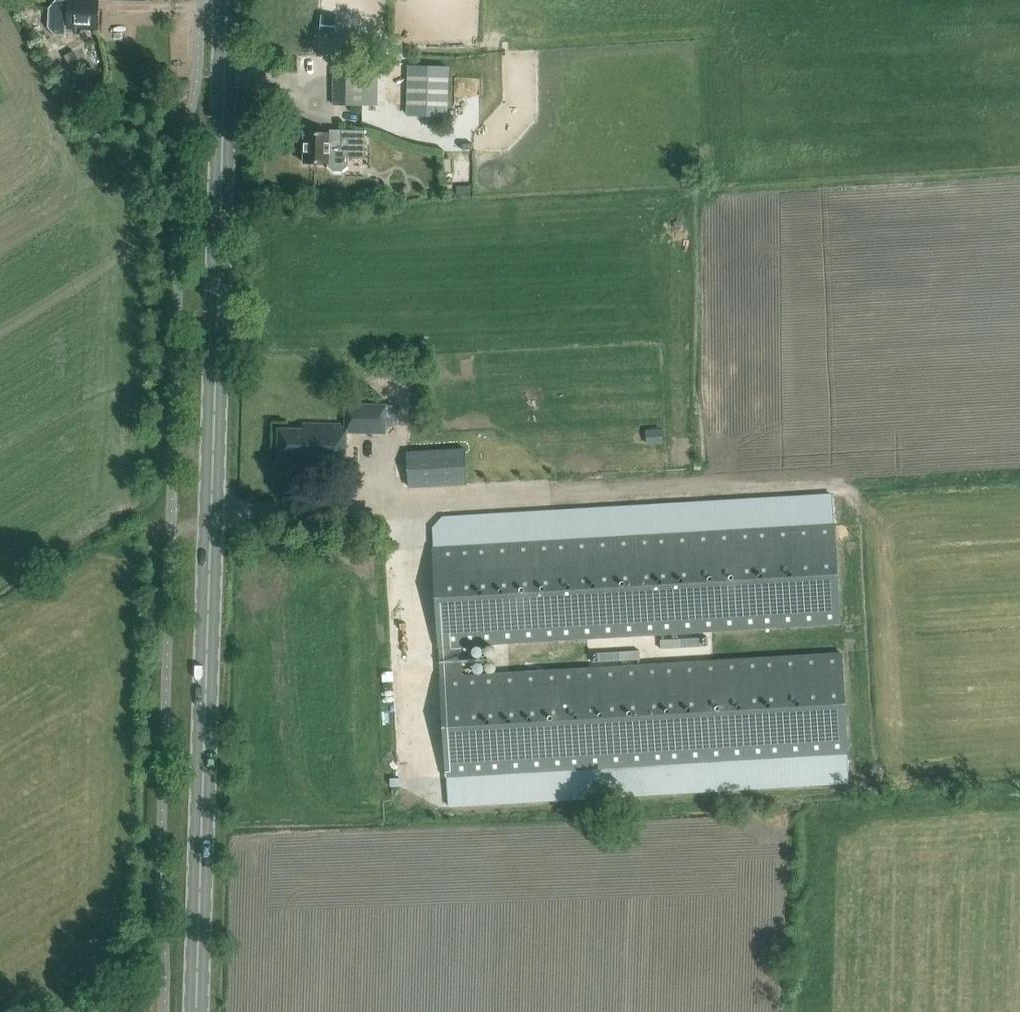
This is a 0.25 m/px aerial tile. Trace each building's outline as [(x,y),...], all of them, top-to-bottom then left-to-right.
[(49,9),(48,28),(56,35),(67,35),(67,28),(97,29),(98,0),(57,0),(49,9)] [(349,0),(331,0),(329,13),(346,16),(349,0)] [(333,71),(333,105),(395,106),(396,72),(393,72),(393,56),(384,56),(384,71),(333,71)] [(342,133),(305,133),(305,164),(329,164),(329,165),(335,171),(342,171),(348,166),(348,158),(365,158),(365,131),(342,131),(342,133)] [(386,434),(386,405),(346,404),(346,425),(303,424),(303,429),(279,429),(278,460),(302,461),(302,466),(346,467),(347,433),(386,434)] [(663,476),(661,438),(442,449),(442,440),(407,442),(409,488),(663,476)] [(302,477),(287,476),(286,489),(301,489),(302,477)] [(834,524),(433,548),(446,776),(847,753),(842,654),(462,676),(461,646),(840,623),(834,524)] [(394,671),(382,672),(383,682),(394,682),(394,671)]
